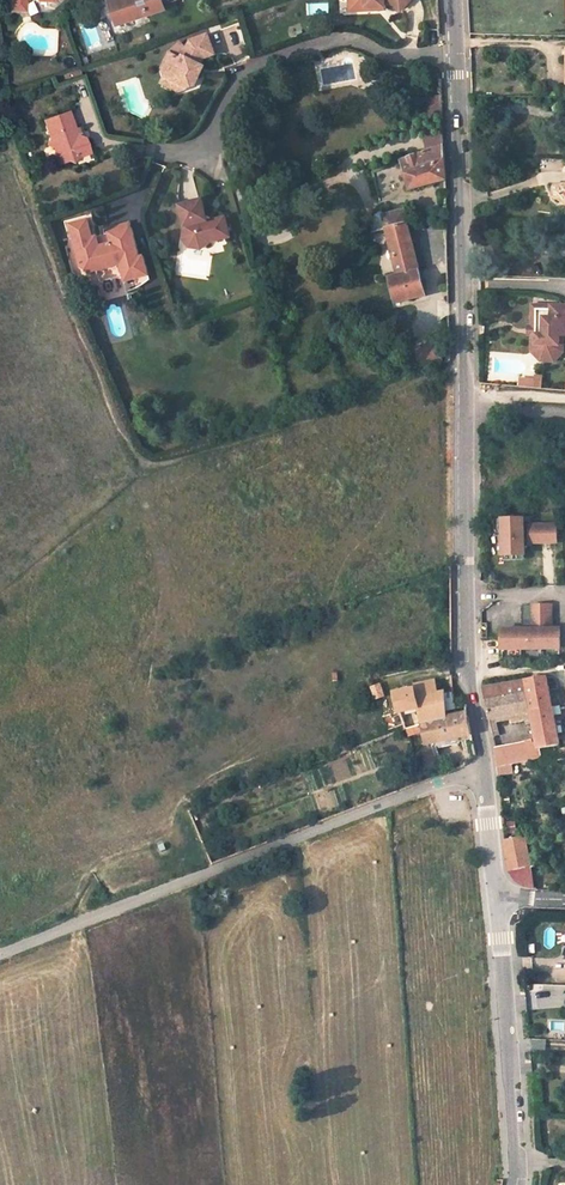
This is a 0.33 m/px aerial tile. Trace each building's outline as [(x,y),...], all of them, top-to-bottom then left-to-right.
[(25,0),(12,0),(12,11),(25,11),(25,0)] [(165,4),(163,0),(110,0),(112,5),(114,4),(117,16),(116,17),(118,25),(126,22),(126,21),(166,8),(165,4)] [(337,8),(353,8),(353,15),(366,15),(366,9),(372,9),(380,9),(388,17),(402,4),(398,0),(337,0),(337,8)] [(35,3),(34,10),(46,12),(48,5),(35,3)] [(216,55),(209,35),(191,41),(188,48),(183,46),(171,54),(163,69),(165,77),(181,85),(179,92),(196,86),(201,76),(195,73),(199,66),(201,67),(205,59),(216,55)] [(201,67),(199,66),(195,73),(201,76),(205,69),(201,67)] [(181,85),(165,77),(162,83),(179,92),(181,85)] [(77,135),(68,111),(44,120),(50,136),(57,140),(54,147),(60,162),(81,154),(80,151),(88,148),(84,138),(77,135)] [(445,147),(402,161),(411,190),(447,180),(445,147)] [(203,201),(180,205),(184,227),(183,237),(189,246),(200,248),(206,243),(229,237),(225,219),(212,221),(206,217),(203,201)] [(408,223),(405,211),(383,216),(387,229),(408,223)] [(135,278),(148,274),(144,255),(139,256),(132,226),(131,226),(110,231),(93,235),(88,219),(69,223),(80,268),(87,273),(120,265),(127,289),(137,286),(135,278)] [(129,221),(108,227),(110,231),(131,226),(129,221)] [(408,223),(387,229),(398,276),(384,279),(386,287),(393,286),(396,299),(397,303),(426,295),(408,223)] [(149,278),(148,274),(135,278),(137,286),(139,285),(144,282),(149,278)] [(390,300),(396,299),(393,286),(386,287),(390,300)] [(561,336),(561,350),(554,357),(544,357),(538,350),(538,335),(544,335),(545,318),(553,318),(553,306),(533,306),(533,327),(529,327),(529,336),(533,336),(533,352),(542,362),(556,362),(564,352),(564,336),(561,336)] [(553,306),(553,318),(545,318),(544,335),(538,335),(538,350),(544,357),(554,357),(561,350),(561,336),(564,336),(564,306),(553,306)] [(544,375),(536,375),(535,387),(543,388),(544,375)] [(501,521),(502,558),(527,557),(525,546),(558,545),(558,524),(525,526),(525,519),(501,521)] [(532,627),(501,629),(500,651),(560,649),(561,627),(553,627),(553,605),(532,605),(532,627)] [(222,646),(218,633),(204,638),(209,650),(222,646)] [(492,723),(497,722),(496,717),(532,710),(538,738),(540,748),(561,744),(559,733),(553,707),(547,676),(484,687),(492,723)] [(449,679),(416,687),(418,703),(451,691),(449,679)] [(384,696),(380,685),(373,687),(377,698),(384,696)] [(408,691),(395,693),(399,713),(417,709),(425,745),(472,735),(467,714),(466,697),(465,688),(451,691),(418,703),(416,687),(414,686),(408,687),(408,691)] [(564,731),(564,721),(562,706),(553,707),(559,733),(564,731)] [(500,733),(497,722),(492,723),(494,734),(500,733)] [(417,734),(415,726),(406,728),(408,736),(417,734)] [(496,748),(499,764),(542,755),(540,748),(538,738),(496,748)] [(507,842),(509,862),(509,863),(509,866),(512,872),(531,867),(524,837),(507,842)] [(531,867),(512,872),(513,875),(517,881),(522,884),(527,886),(530,887),(539,888),(535,866),(531,867)]
